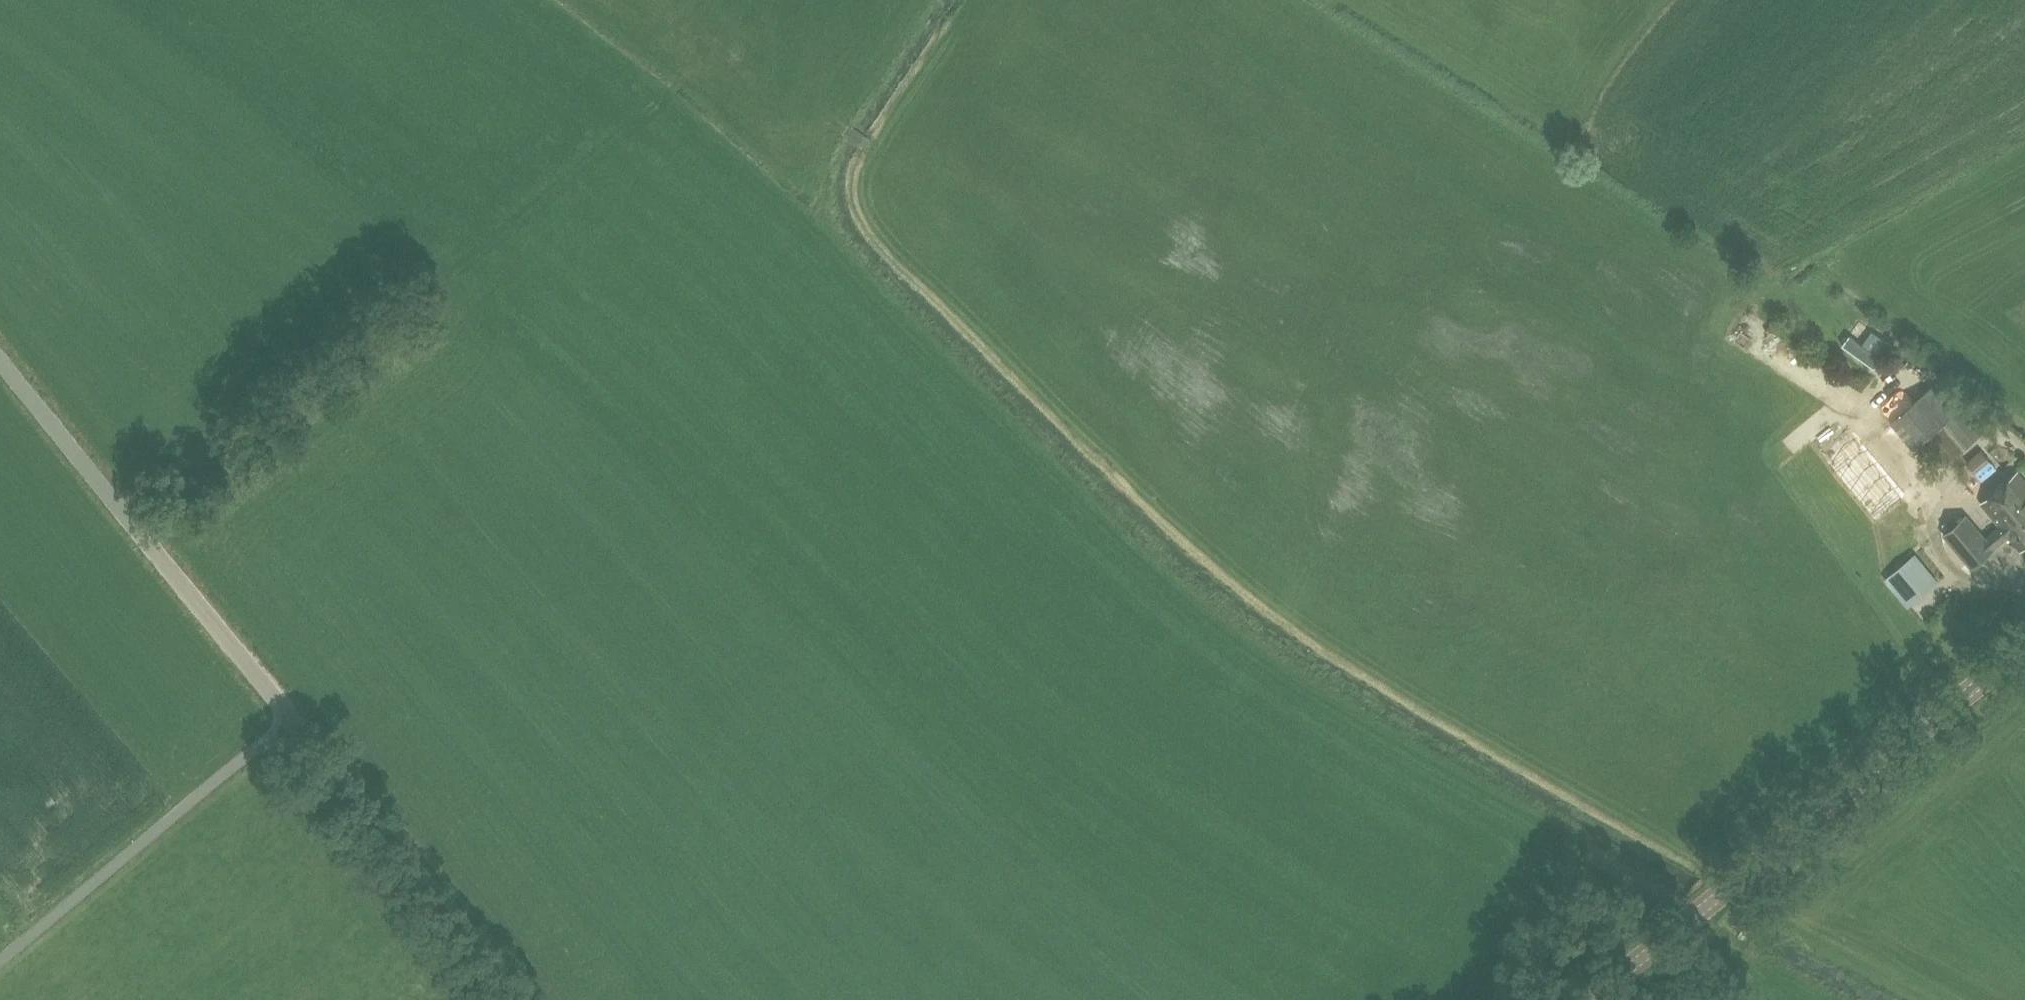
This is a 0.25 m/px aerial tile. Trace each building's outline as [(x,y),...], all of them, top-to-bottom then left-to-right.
[(1863,343),(1882,357),(1892,343),(1872,330),(1863,343)] [(1849,334),(1842,344),(1875,367),(1882,357),(1863,343),(1849,334)] [(1926,437),(1947,462),(1986,428),(1942,376),(1891,419),(1914,447),(1926,437)] [(1832,471),(1874,521),(1906,494),(1865,444),(1832,471)] [(1967,461),(1977,473),(1990,461),(1980,450),(1967,461)] [(1949,528),(1943,533),(1972,567),(2009,536),(2019,549),(2024,544),(2024,478),(2018,470),(1980,503),(1999,525),(1986,536),(1967,513),(1949,528)] [(1884,577),(1907,606),(1939,580),(1916,550),(1884,577)] [(1742,935),(1754,940),(1760,928),(1747,922),(1742,935)]
